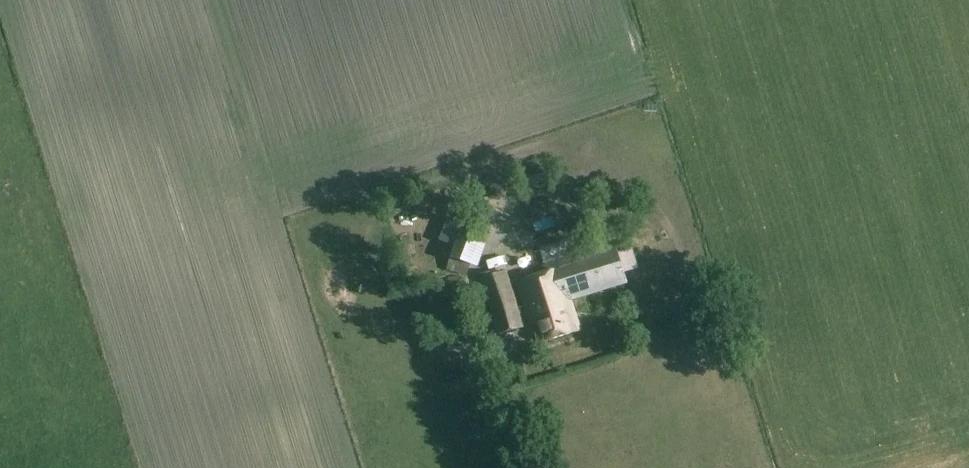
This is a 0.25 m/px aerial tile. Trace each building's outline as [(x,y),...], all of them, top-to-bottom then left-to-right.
[(546,273),(544,274),(518,282),(529,319),(536,317),(543,342),(580,331),(570,300),(628,283),(615,243),(576,255),(571,238),(561,241),(548,198),(525,205),(546,273)] [(478,267),(487,242),(460,233),(450,258),(478,267)] [(497,334),(523,327),(507,272),(480,278),(485,294),(488,293),(495,315),(491,315),(497,334)] [(433,283),(436,299),(463,294),(459,277),(433,283)]
